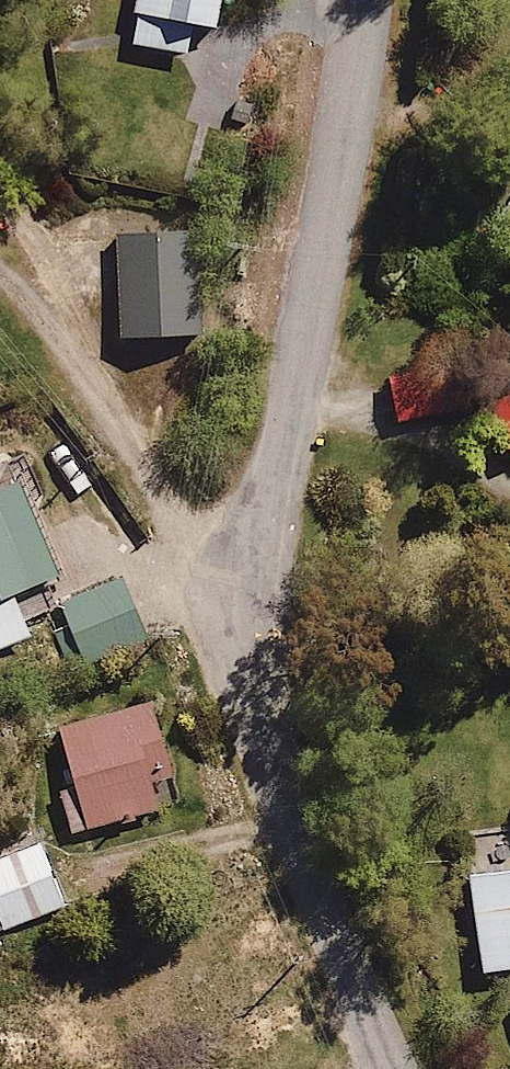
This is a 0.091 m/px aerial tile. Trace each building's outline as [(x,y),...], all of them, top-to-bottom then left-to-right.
[(180,47),(182,26),(222,31),(226,0),(134,0),(128,40),(180,47)] [(196,230),(113,233),(116,330),(200,328),(196,230)] [(430,425),(426,353),(387,355),(391,427),(430,425)] [(0,497),(0,645),(30,633),(13,592),(59,573),(23,487),(0,497)] [(114,561),(55,586),(88,664),(146,639),(114,561)] [(143,683),(49,714),(73,785),(52,792),(66,834),(159,804),(151,779),(172,772),(143,683)] [(467,838),(483,973),(509,969),(509,832),(467,838)] [(0,850),(0,917),(4,926),(65,900),(36,834),(0,850)]
